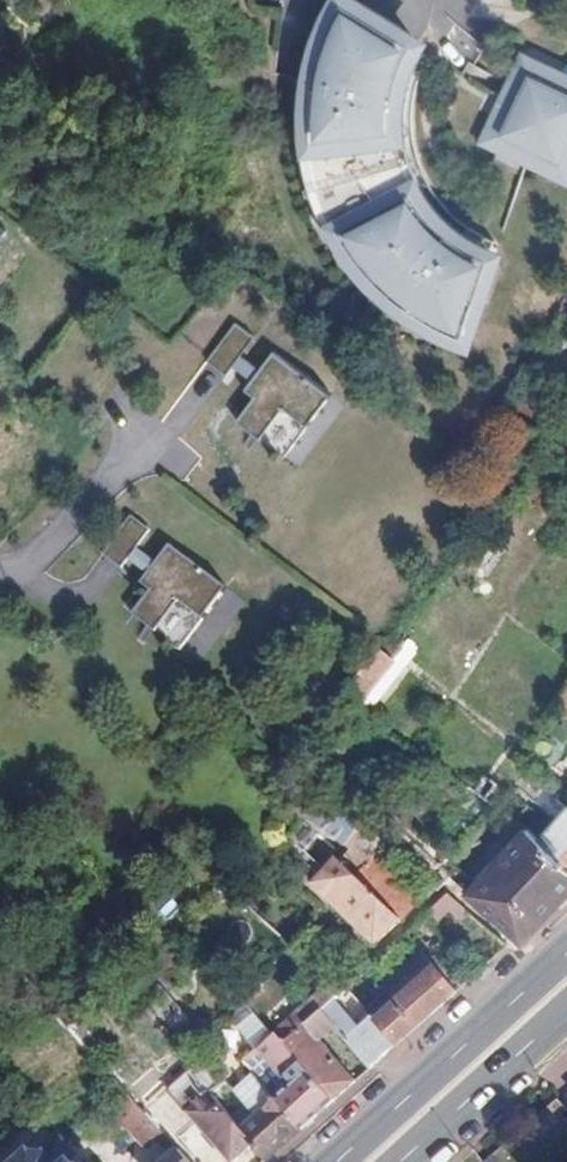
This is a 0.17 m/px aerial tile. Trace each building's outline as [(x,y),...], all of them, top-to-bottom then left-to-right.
[(419,46),(344,0),(341,0),(335,11),(328,24),(322,37),(319,46),(314,59),(311,73),(308,87),(306,101),(306,115),(306,130),(306,144),(308,158),(311,172),(313,181),(317,194),(322,208),(326,216),(332,229),(339,242),(347,255),(355,265),(361,273),(370,283),(381,293),(391,303),(399,308),(407,313),(419,321),(431,328),(439,332),(448,336),(457,339),(466,342),(468,336),(493,264),(495,258),(490,256),(492,246),(494,241),(490,239),(485,237),(479,234),(476,232),(467,244),(465,243),(463,241),(460,240),(458,238),(456,237),(454,235),(452,233),(449,231),(447,229),(446,228),(443,226),(441,224),(439,222),(438,220),(436,218),(447,207),(445,205),(441,199),(438,195),(434,189),(430,183),(427,176),(425,172),(422,165),(419,158),(417,151),(417,146),(416,141),(415,136),(414,129),(414,124),(414,117),(414,111),(414,107),(415,101),(416,97),(417,90),(419,83),(421,76),(424,68),(426,64),(428,60),(429,58),(416,51),(419,46)] [(490,140),(566,175),(566,172),(566,83),(526,63),(490,140)] [(449,209),(447,207),(436,218),(438,220),(439,222),(441,224),(443,226),(446,228),(447,229),(449,231),(452,233),(454,235),(456,237),(458,238),(460,240),(465,243),(467,244),(476,232),(475,231),(471,229),(468,227),(465,224),(462,222),(459,219),(454,215),(452,213),(449,209)] [(286,456),(331,393),(277,354),(267,367),(248,353),(260,336),(238,320),(209,360),(227,373),(236,369),(251,379),(243,391),(254,399),(238,421),(286,456)] [(184,647),(226,587),(172,550),(164,562),(142,546),(154,529),(134,515),(106,554),(125,567),(131,563),(149,576),(144,583),(154,590),(137,614),(184,647)] [(364,716),(403,667),(385,653),(346,702),(345,703),(364,716)] [(565,797),(547,782),(540,791),(565,811),(539,842),(566,864),(566,798),(565,797)] [(380,864),(394,843),(324,791),(309,813),(354,844),(314,884),(375,944),(420,896),(399,879),(380,864)] [(308,850),(320,835),(306,823),(293,837),(308,850)] [(566,895),(566,864),(539,842),(528,834),(473,896),(519,935),(527,941),(566,895)] [(508,945),(465,908),(442,928),(480,970),(508,945)] [(456,991),(420,954),(381,990),(395,1005),(378,1021),(397,1043),(456,991)] [(360,1028),(340,1008),(347,1001),(341,994),(339,995),(284,1045),(335,1099),(348,1087),(355,1081),(318,1041),(331,1027),(369,1068),(387,1051),(397,1043),(378,1021),(373,1016),(360,1028)] [(252,1143),(266,1160),(335,1099),(284,1045),(275,1035),(267,1027),(244,1047),(253,1056),(225,1081),(255,1116),(238,1128),(252,1143)] [(216,1102),(226,1092),(221,1086),(210,1095),(216,1102)] [(210,1095),(165,1133),(178,1148),(190,1161),(191,1161),(214,1143),(229,1161),(252,1143),(238,1128),(216,1102),(210,1095)] [(178,1148),(165,1133),(151,1117),(149,1114),(135,1126),(164,1161),(178,1148)] [(79,1153),(68,1161),(86,1161),(79,1153)]
